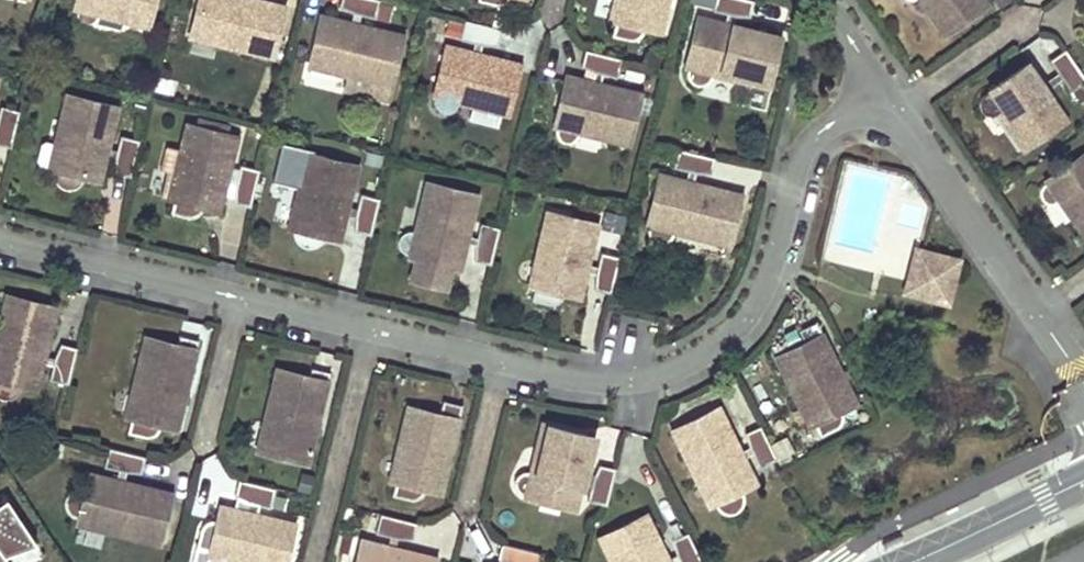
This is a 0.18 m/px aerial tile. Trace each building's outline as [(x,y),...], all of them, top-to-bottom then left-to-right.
[(98,14),(146,26),(153,0),(75,0),(73,9),(73,10),(73,11),(73,12),(73,14),(73,15),(74,16),(74,17),(75,18),(76,19),(76,20),(77,21),(78,22),(79,22),(80,23),(81,23),(82,23),(83,24),(84,24),(85,24),(86,24),(87,24),(88,24),(89,24),(90,23),(91,23),(92,23),(92,22),(93,22),(94,21),(95,20),(96,19),(96,18),(97,17),(97,16),(98,15),(98,14)] [(267,0),(199,0),(189,37),(271,57),(284,4),(267,0)] [(341,6),(354,12),(377,17),(382,0),(343,0),(341,6)] [(636,40),(637,40),(637,41),(638,41),(639,41),(640,41),(641,41),(642,41),(642,40),(643,40),(644,40),(645,40),(645,39),(646,39),(647,38),(648,38),(648,37),(649,37),(649,36),(650,36),(650,35),(651,34),(651,33),(652,32),(652,31),(662,34),(670,0),(614,0),(609,19),(616,21),(613,34),(636,40)] [(717,7),(740,13),(754,14),(758,0),(719,0),(717,7)] [(948,32),(993,1),(993,0),(927,0),(948,32)] [(392,86),(405,33),(324,13),(311,66),(392,86)] [(703,13),(690,66),(690,67),(690,68),(690,69),(690,70),(690,71),(690,72),(690,73),(691,74),(691,75),(692,75),(692,76),(693,77),(694,78),(695,79),(696,80),(697,80),(698,80),(699,81),(700,81),(701,81),(702,81),(703,81),(704,81),(705,81),(706,80),(707,80),(708,80),(708,79),(709,79),(710,78),(711,77),(712,77),(712,76),(713,75),(713,74),(714,73),(714,72),(771,86),(784,33),(703,13)] [(503,28),(466,19),(462,38),(485,43),(499,44),(503,28)] [(450,44),(437,97),(437,98),(437,99),(437,100),(437,101),(437,102),(437,103),(437,104),(438,104),(438,106),(439,106),(439,107),(440,108),(441,109),(442,110),(444,111),(445,112),(446,112),(447,112),(448,112),(449,112),(450,112),(451,112),(452,112),(453,112),(454,111),(455,111),(456,110),(457,110),(458,109),(459,108),(459,107),(460,107),(460,106),(460,105),(461,105),(461,104),(461,103),(510,114),(523,62),(450,44)] [(1083,81),(1083,80),(1063,49),(1047,60),(1069,91),(1083,81)] [(624,59),(587,50),(583,65),(596,71),(620,77),(624,59)] [(1033,61),(988,92),(987,93),(986,94),(986,95),(985,95),(985,96),(984,97),(984,98),(983,99),(983,100),(983,101),(983,102),(983,103),(983,104),(983,105),(983,106),(984,107),(984,108),(985,109),(986,110),(987,111),(988,112),(989,112),(990,113),(991,114),(992,114),(994,114),(995,114),(996,114),(997,114),(998,114),(999,114),(1000,114),(1000,113),(1001,113),(1002,113),(1002,112),(1028,150),(1073,119),(1033,61)] [(581,133),(581,132),(629,144),(642,91),(569,73),(556,126),(556,127),(556,128),(556,129),(556,130),(556,131),(556,132),(556,133),(557,133),(557,134),(557,135),(558,136),(558,137),(559,137),(559,138),(560,138),(560,139),(561,139),(562,140),(563,141),(564,141),(566,141),(567,142),(568,142),(569,142),(571,142),(572,141),(573,141),(574,140),(575,140),(576,139),(577,138),(578,138),(578,137),(579,136),(580,135),(580,134),(581,133)] [(47,167),(55,169),(54,170),(54,171),(54,172),(54,173),(54,174),(54,175),(54,176),(54,177),(55,177),(55,178),(55,179),(55,180),(56,180),(56,181),(57,182),(57,183),(58,183),(58,184),(59,184),(59,185),(60,185),(61,186),(62,187),(63,187),(63,188),(64,188),(65,188),(66,188),(66,189),(67,189),(68,189),(69,189),(70,189),(71,189),(72,189),(73,189),(74,189),(74,188),(75,188),(76,188),(77,188),(77,187),(78,187),(79,186),(80,186),(80,185),(81,185),(81,184),(82,183),(83,183),(83,182),(84,181),(84,180),(85,179),(85,178),(85,177),(100,181),(118,107),(65,94),(47,167)] [(19,111),(1,106),(0,109),(0,145),(10,148),(19,111)] [(172,211),(197,218),(198,218),(199,218),(200,218),(201,218),(202,218),(203,217),(204,217),(205,217),(206,216),(207,215),(208,215),(208,214),(209,213),(209,212),(210,212),(210,211),(210,210),(220,212),(238,139),(185,127),(167,199),(175,201),(172,211)] [(132,175),(141,139),(120,134),(115,157),(114,171),(132,175)] [(289,227),(297,229),(297,230),(296,231),(296,232),(296,233),(296,234),(296,235),(297,236),(297,237),(297,238),(298,239),(298,240),(298,241),(299,242),(300,243),(301,244),(302,244),(302,245),(303,245),(304,246),(305,247),(306,247),(307,248),(308,248),(309,248),(310,248),(312,249),(313,249),(314,249),(315,249),(316,248),(317,248),(318,248),(319,247),(320,247),(321,246),(322,245),(323,245),(323,244),(324,243),(325,242),(326,241),(326,240),(327,239),(327,238),(327,237),(328,237),(342,240),(360,167),(313,157),(314,154),(308,153),(285,147),(275,186),(298,192),(289,227)] [(716,156),(679,148),(675,166),(698,172),(712,172),(716,156)] [(1047,176),(1046,177),(1045,177),(1045,178),(1044,178),(1044,179),(1043,180),(1043,181),(1042,181),(1042,182),(1042,183),(1041,184),(1041,185),(1041,186),(1041,187),(1041,188),(1041,189),(1041,190),(1042,190),(1042,191),(1042,192),(1043,193),(1043,194),(1044,194),(1044,195),(1045,195),(1045,196),(1046,197),(1047,197),(1048,198),(1049,198),(1050,199),(1051,199),(1052,199),(1053,199),(1054,199),(1055,199),(1056,199),(1057,199),(1057,198),(1058,198),(1059,198),(1060,197),(1083,232),(1083,151),(1047,176)] [(251,207),(260,170),(241,165),(235,189),(234,203),(251,207)] [(663,172),(650,225),(650,226),(649,226),(649,227),(649,228),(649,229),(649,230),(650,230),(650,231),(650,232),(650,233),(651,234),(651,235),(652,236),(653,236),(653,237),(654,238),(655,238),(655,239),(656,239),(657,239),(658,240),(659,240),(660,240),(661,240),(662,240),(663,240),(664,240),(665,240),(666,240),(667,239),(668,239),(668,238),(669,238),(670,237),(671,237),(671,236),(672,236),(672,235),(673,234),(673,233),(673,232),(674,232),(674,231),(730,245),(743,192),(663,172)] [(429,182),(416,230),(415,230),(413,229),(409,230),(406,232),(404,234),(402,236),(400,241),(400,243),(401,247),(403,250),(404,251),(406,253),(408,254),(409,255),(418,257),(413,278),(448,287),(453,266),(463,268),(481,195),(429,182)] [(372,235),(381,198),(363,193),(357,217),(356,231),(372,235)] [(534,295),(559,302),(560,302),(561,302),(562,302),(563,302),(564,302),(565,302),(566,302),(566,301),(567,301),(568,301),(568,300),(569,300),(570,299),(570,298),(571,298),(571,297),(572,297),(572,296),(572,295),(572,294),(582,297),(601,224),(549,210),(530,283),(537,285),(534,295)] [(494,264),(502,227),(483,222),(478,245),(477,259),(494,264)] [(612,292),(622,255),(604,250),(597,274),(597,288),(612,292)] [(958,259),(919,250),(910,289),(935,294),(950,297),(958,259)] [(1,392),(1,393),(3,393),(4,393),(5,393),(6,394),(7,394),(8,394),(9,393),(10,393),(11,393),(12,393),(13,392),(14,392),(15,392),(15,391),(16,391),(17,390),(18,389),(18,388),(19,387),(20,386),(21,385),(21,384),(21,383),(22,383),(22,382),(37,386),(58,306),(5,292),(0,313),(0,392),(1,392)] [(811,432),(835,421),(836,421),(836,420),(837,420),(838,419),(839,418),(839,417),(840,417),(840,416),(841,415),(841,414),(841,413),(841,412),(841,411),(841,410),(841,409),(841,408),(841,407),(840,406),(849,402),(818,334),(814,336),(808,322),(793,329),(799,342),(768,357),(800,425),(807,422),(811,432)] [(128,425),(151,430),(151,431),(152,431),(153,431),(154,431),(155,431),(156,431),(157,431),(157,430),(158,430),(159,430),(160,430),(160,429),(161,429),(162,429),(162,428),(163,427),(164,426),(165,425),(166,425),(166,424),(166,423),(167,423),(167,422),(167,421),(177,423),(196,346),(193,345),(195,335),(179,331),(177,341),(144,332),(124,410),(131,412),(128,425)] [(67,382),(76,346),(61,342),(55,354),(48,378),(67,382)] [(274,374),(254,454),(307,468),(327,387),(323,386),(326,376),(310,372),(307,382),(274,374)] [(394,492),(419,498),(420,498),(421,498),(422,499),(423,499),(424,498),(425,498),(426,498),(427,497),(428,497),(428,496),(429,496),(430,495),(430,494),(431,494),(432,493),(432,492),(432,491),(433,491),(433,490),(442,492),(460,419),(457,418),(460,404),(444,400),(441,414),(407,406),(389,480),(397,481),(394,492)] [(715,500),(716,503),(716,504),(717,504),(718,505),(718,506),(719,507),(720,507),(720,508),(721,509),(722,509),(723,510),(724,510),(725,511),(726,511),(727,511),(728,511),(729,511),(730,511),(731,511),(732,511),(733,511),(734,511),(735,511),(735,510),(736,510),(737,510),(738,509),(739,509),(740,508),(740,507),(741,506),(742,505),(743,505),(743,504),(744,503),(744,502),(744,501),(745,501),(745,500),(745,498),(745,497),(745,496),(745,495),(745,493),(745,492),(745,491),(744,491),(744,490),(743,487),(757,480),(722,405),(673,428),(708,503),(715,500)] [(546,420),(532,468),(531,467),(530,467),(529,467),(528,467),(527,467),(526,467),(525,468),(524,468),(523,468),(523,469),(522,469),(521,469),(521,470),(520,470),(520,471),(519,471),(519,472),(518,472),(518,473),(517,474),(517,475),(516,477),(516,478),(516,479),(516,480),(516,481),(516,482),(516,483),(516,484),(517,485),(517,486),(518,487),(518,488),(519,488),(519,489),(520,490),(521,490),(521,491),(522,491),(523,492),(524,492),(525,492),(577,508),(598,436),(546,420)] [(777,458),(761,424),(747,431),(750,445),(760,466),(777,458)] [(146,458),(109,448),(105,467),(128,472),(142,473),(146,458)] [(607,504),(618,468),(602,463),(596,476),(589,499),(607,504)] [(90,472),(86,486),(85,486),(84,486),(83,486),(82,486),(81,486),(80,486),(79,486),(78,486),(77,486),(76,487),(75,487),(74,488),(73,488),(73,489),(72,489),(71,490),(70,491),(70,492),(69,492),(69,493),(68,493),(68,494),(68,495),(67,496),(67,497),(66,498),(66,500),(66,501),(66,502),(66,503),(66,505),(67,506),(67,507),(67,508),(68,509),(68,510),(69,511),(70,512),(71,513),(72,514),(73,515),(74,516),(76,517),(77,517),(78,517),(76,525),(159,545),(172,493),(90,472)] [(276,486),(239,477),(235,492),(248,498),(271,504),(276,486)] [(3,557),(37,546),(7,500),(0,505),(0,554),(3,557)] [(220,510),(219,510),(218,510),(217,510),(216,510),(215,510),(214,510),(213,510),(213,511),(212,511),(211,511),(211,512),(210,512),(209,513),(209,514),(208,514),(208,515),(207,516),(207,517),(206,518),(200,543),(211,546),(209,553),(244,561),(283,561),(294,518),(222,501),(220,510)] [(417,521),(380,512),(376,530),(399,536),(413,537),(417,521)] [(610,561),(670,561),(647,512),(598,535),(610,561)] [(77,526),(74,539),(100,545),(103,532),(77,526)] [(686,531),(672,537),(675,551),(680,561),(701,561),(686,531)] [(355,561),(433,561),(435,554),(362,536),(355,561)] [(503,543),(499,559),(507,561),(538,561),(540,552),(503,543)]
